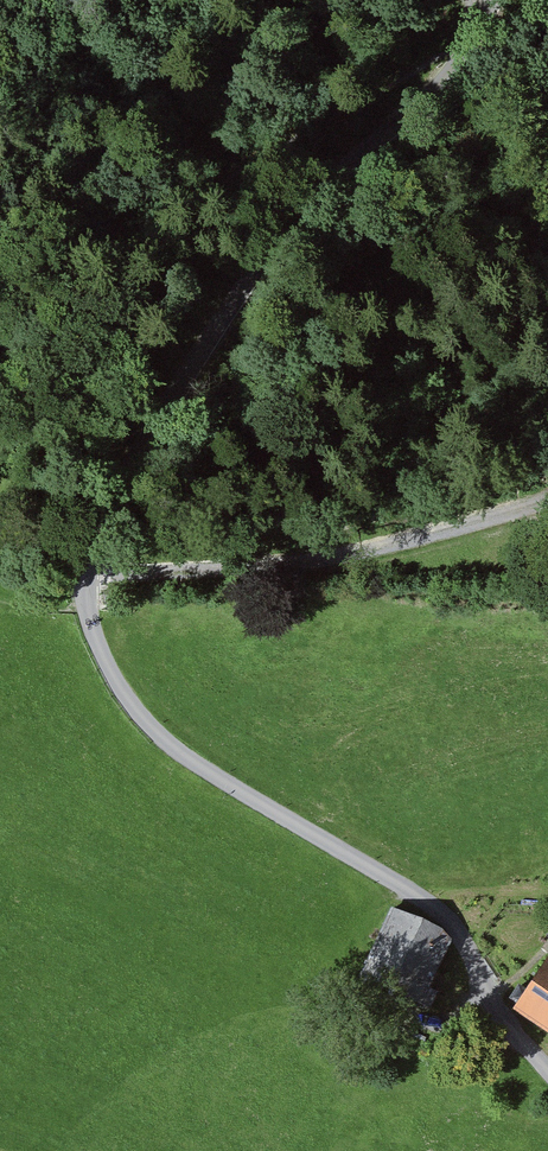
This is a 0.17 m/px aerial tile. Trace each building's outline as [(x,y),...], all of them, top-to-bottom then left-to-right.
[(438,930),(391,910),(355,988),(394,1014),(430,1006),(434,995),(423,989),(448,944),(438,930)] [(515,1013),(547,1035),(547,963),(515,1013)]
